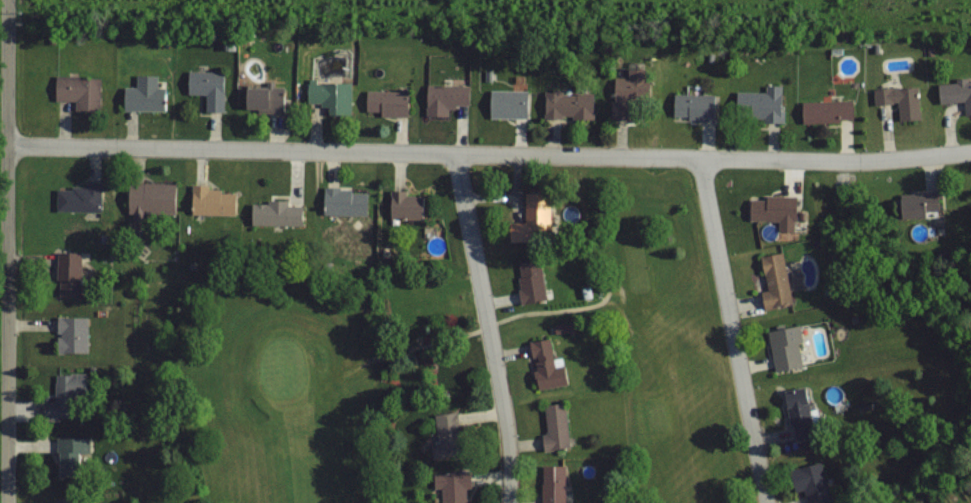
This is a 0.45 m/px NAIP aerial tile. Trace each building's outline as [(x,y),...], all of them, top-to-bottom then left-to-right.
[(610,118),(624,118),(624,99),(649,99),(649,77),(643,77),(643,66),(626,66),(626,77),(610,77),(610,118)] [(186,93),(202,93),(202,111),(223,111),(223,70),(186,70),(186,93)] [(121,110),(165,110),(165,85),(157,85),(157,74),(135,74),(135,86),(121,86),(121,110)] [(99,77),(53,76),(53,100),(72,100),(72,110),(98,110),(99,77)] [(963,115),(970,115),(970,79),(936,81),(937,103),(962,102),(963,115)] [(350,82),(307,82),(307,114),(350,114),(350,82)] [(424,117),(447,117),(447,107),(467,107),(467,83),(424,83),(424,117)] [(765,91),(734,92),(735,122),(780,121),(779,83),(765,84),(765,91)] [(242,110),(284,110),(284,86),(242,86),(242,110)] [(897,120),(919,119),(917,86),(878,88),(879,104),(896,103),(897,120)] [(488,117),(527,117),(527,89),(488,89),(488,117)] [(406,116),(406,90),(363,90),(363,116),(406,116)] [(593,91),(542,91),(542,119),(593,119),(593,91)] [(714,120),(714,94),(672,94),(672,120),(714,120)] [(851,101),(799,101),(799,121),(851,121),(851,101)] [(174,213),(175,182),(126,181),(126,222),(138,222),(138,213),(174,213)] [(101,211),(101,184),(55,184),(55,211),(101,211)] [(235,215),(236,187),(189,186),(189,214),(235,215)] [(322,214),(366,215),(366,189),(322,188),(322,214)] [(423,192),(389,191),(388,218),(422,219),(423,192)] [(545,192),(522,192),(522,217),(505,217),(506,239),(546,239),(545,192)] [(777,222),(777,231),(794,232),(794,196),(749,196),(748,221),(777,222)] [(302,201),(250,201),(250,225),(302,226),(302,201)] [(781,251),(756,256),(766,309),(791,304),(781,251)] [(57,296),(79,296),(80,254),(58,254),(57,296)] [(546,300),(539,259),(514,263),(521,304),(546,300)] [(86,317),(56,317),(56,353),(86,353),(86,317)] [(800,368),(797,325),(769,327),(772,370),(800,368)] [(535,390),(565,385),(560,358),(552,360),(548,338),(527,341),(535,390)] [(84,394),(84,374),(54,374),(53,402),(42,402),(42,420),(72,420),(73,394),(84,394)] [(781,392),(794,442),(811,437),(798,388),(781,392)] [(544,451),(567,449),(564,403),(542,404),(544,451)] [(437,456),(462,454),(459,412),(435,413),(437,456)] [(55,476),(80,476),(80,462),(88,462),(89,438),(55,438),(55,476)] [(788,469),(792,491),(803,488),(806,502),(831,502),(822,461),(788,469)] [(564,465),(541,465),(541,502),(564,502),(564,465)] [(441,502),(465,502),(465,472),(441,472),(441,502)]
